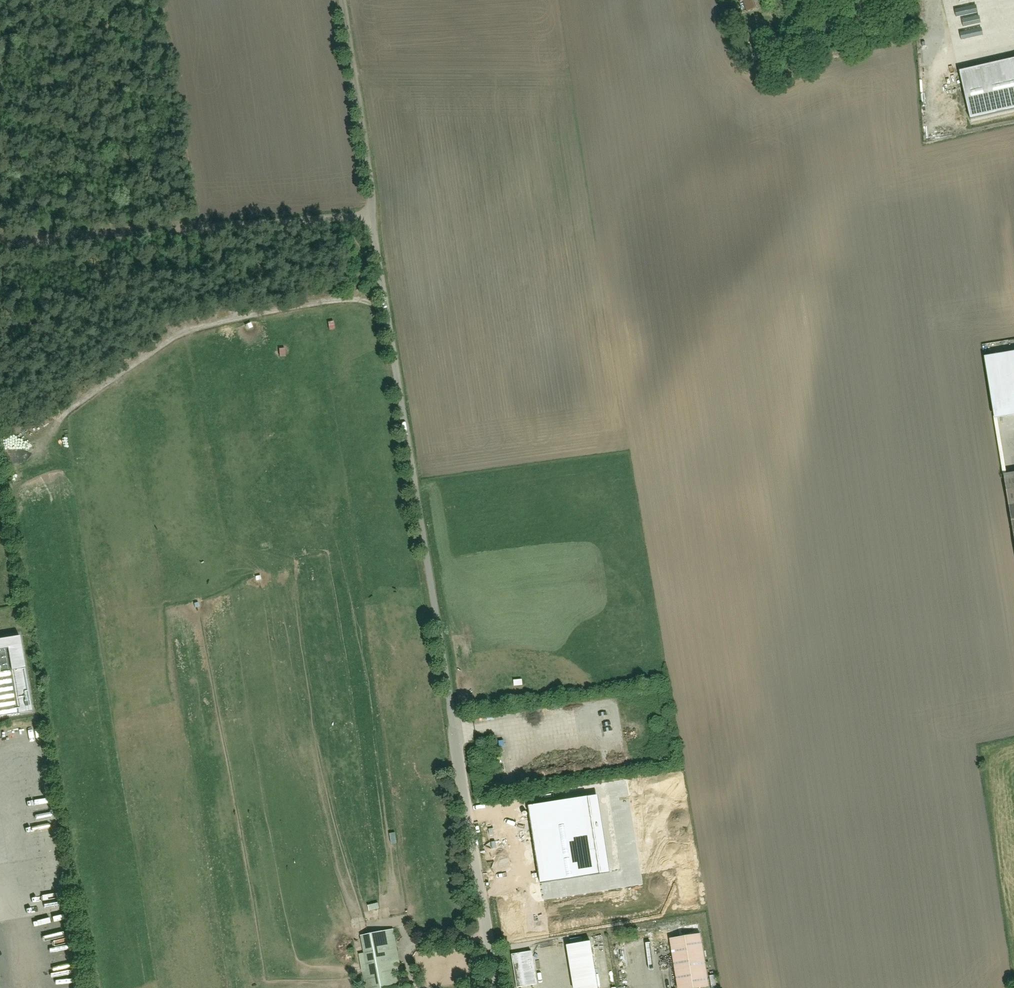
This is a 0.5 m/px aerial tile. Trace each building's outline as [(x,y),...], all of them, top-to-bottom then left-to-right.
[(742,1),(744,0),(748,11),(765,5),(764,0),(742,0),(742,1)] [(965,71),(975,119),(1013,110),(1013,60),(965,71)] [(988,356),(998,415),(1013,413),(1013,352),(988,356)] [(1003,469),(1013,536),(1013,467),(1003,469)] [(21,715),(9,645),(0,646),(0,719),(21,715)] [(369,987),(403,987),(392,930),(360,936),(369,987)] [(672,987),(698,987),(706,987),(697,934),(665,939),(672,987)] [(591,942),(568,946),(575,987),(599,987),(591,942)] [(517,987),(537,984),(532,951),(512,954),(517,987)]
